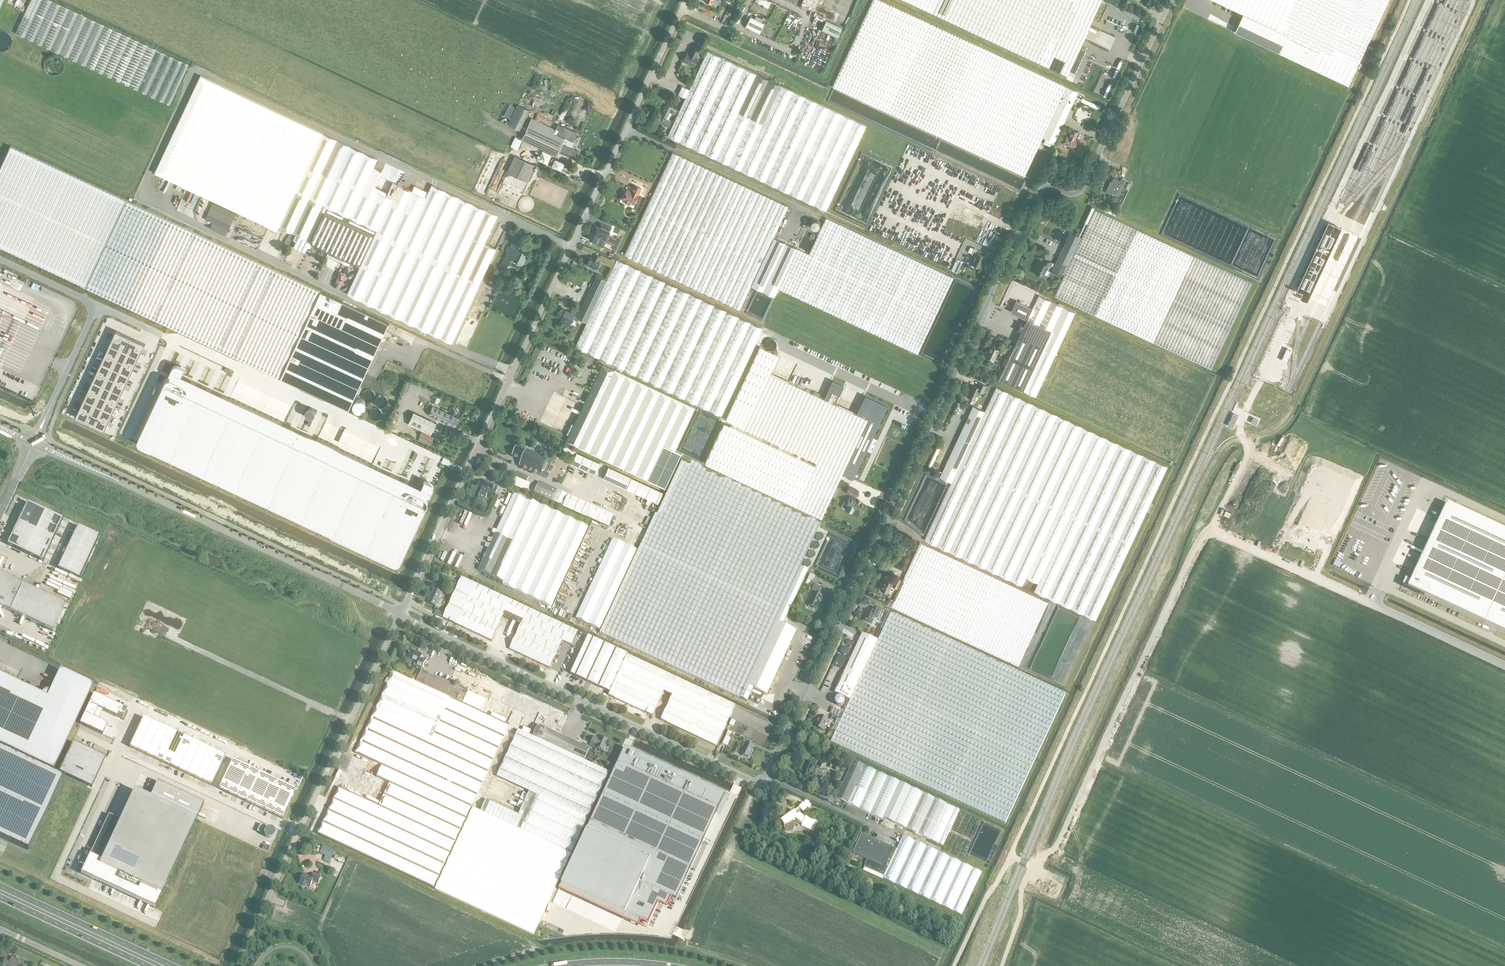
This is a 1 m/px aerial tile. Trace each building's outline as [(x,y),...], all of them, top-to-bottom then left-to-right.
[(16,33),(169,104),(188,64),(51,0),(31,0),(16,33)] [(1043,137),(1066,86),(1010,60),(881,0),(873,0),(832,87),(1024,176),(1043,137)] [(947,19),(1067,75),(1069,71),(1065,69),(1076,46),(1080,48),(1081,45),(1093,20),(1102,0),(956,0),(947,19)] [(1243,13),(1242,17),(1237,27),(1235,31),(1235,32),(1280,52),(1280,53),(1348,85),(1388,0),(1215,0),(1243,13)] [(750,16),(746,26),(759,33),(764,23),(750,16)] [(842,28),(826,20),(821,30),(821,29),(818,35),(821,36),(823,31),(838,37),(842,28)] [(11,42),(11,40),(11,38),(10,36),(8,34),(7,33),(5,32),(3,31),(1,31),(0,31),(0,53),(2,53),(4,52),(6,52),(8,50),(9,48),(10,47),(11,44),(11,42)] [(1083,55),(1085,50),(1080,48),(1076,46),(1065,69),(1069,71),(1075,73),(1082,57),(1082,55),(1083,55)] [(695,57),(698,51),(692,49),(690,53),(691,53),(690,55),(687,53),(683,61),(694,66),(697,58),(695,57)] [(866,125),(778,84),(780,80),(765,73),(763,77),(707,51),(689,89),(682,85),(678,94),(685,97),(667,135),(826,210),(866,125)] [(63,67),(63,65),(63,63),(63,61),(62,59),(60,57),(58,56),(56,54),(54,54),(52,53),(49,54),(47,54),(45,55),(43,57),(42,58),(41,61),(40,63),(40,65),(40,67),(41,70),(42,72),(43,73),(45,75),(47,76),(49,77),(51,77),(54,77),(56,76),(58,75),(60,73),(62,72),(63,69),(63,67)] [(377,158),(323,133),(201,76),(155,173),(278,230),(281,223),(293,229),(292,232),(293,232),(296,234),(293,239),(295,241),(293,246),(305,252),(308,246),(310,247),(312,243),(310,242),(327,206),(377,230),(360,265),(347,294),(429,332),(452,343),(496,249),(485,243),(498,215),(432,184),(428,191),(425,197),(412,191),(398,185),(393,182),(388,193),(374,186),(382,170),(374,166),(377,158)] [(1043,137),(1045,139),(1044,143),(1049,146),(1051,141),(1054,143),(1078,92),(1066,86),(1043,137)] [(529,109),(518,104),(507,124),(519,130),(529,109)] [(510,119),(515,108),(509,105),(504,116),(510,119)] [(666,105),(665,107),(664,108),(665,108),(662,114),(662,116),(661,116),(661,117),(655,114),(653,119),(668,126),(671,122),(666,119),(669,112),(674,114),(677,109),(666,105)] [(558,124),(555,130),(531,119),(524,135),(558,152),(558,151),(560,152),(576,159),(579,151),(570,147),(571,145),(576,132),(558,124)] [(1077,140),(1075,139),(1078,132),(1071,129),(1068,136),(1067,136),(1063,143),(1070,146),(1070,147),(1072,148),(1073,147),(1073,148),(1077,140)] [(511,146),(517,149),(523,136),(517,133),(511,146)] [(380,341),(385,331),(389,323),(321,291),(221,244),(131,202),(10,144),(0,167),(0,247),(86,286),(180,330),(280,377),(300,334),(369,366),(380,341)] [(907,148),(867,234),(941,269),(958,232),(939,223),(950,199),(966,206),(977,181),(907,148)] [(543,150),(539,159),(548,163),(552,154),(543,150)] [(740,309),(751,285),(774,237),(788,206),(672,152),(624,255),(740,309)] [(528,181),(536,165),(515,155),(507,172),(528,181)] [(555,158),(552,166),(562,170),(565,162),(555,158)] [(852,166),(850,184),(867,186),(867,188),(863,188),(863,186),(860,189),(858,189),(858,190),(863,191),(863,194),(862,198),(875,213),(877,195),(875,195),(876,193),(879,190),(874,189),(883,181),(875,180),(876,171),(873,170),(876,168),(875,163),(879,162),(863,160),(863,167),(860,163),(861,169),(858,172),(852,166)] [(1125,179),(1123,178),(1121,178),(1119,182),(1117,181),(1118,180),(1114,178),(1112,182),(1111,181),(1108,188),(1107,189),(1106,192),(1111,194),(1112,191),(1114,192),(1114,193),(1119,196),(1124,184),(1123,184),(1125,179)] [(627,190),(623,198),(626,200),(625,202),(626,203),(629,204),(630,204),(631,202),(635,204),(639,195),(638,195),(641,188),(634,184),(632,189),(633,190),(632,191),(628,190),(627,190)] [(425,197),(428,191),(414,185),(412,191),(425,197)] [(213,202),(206,219),(213,221),(210,228),(227,235),(236,211),(213,202)] [(310,242),(312,243),(315,244),(314,246),(319,248),(319,246),(328,251),(327,252),(344,260),(345,258),(360,265),(377,230),(327,206),(310,242)] [(1095,209),(1082,237),(1065,274),(1055,295),(1212,368),(1252,282),(1095,209)] [(809,254),(797,248),(779,288),(918,354),(954,277),(826,217),(809,254)] [(818,219),(811,221),(813,228),(820,226),(818,219)] [(1324,224),(1296,285),(1298,285),(1299,286),(1297,289),(1298,290),(1298,288),(1300,288),(1303,290),(1302,290),(1303,290),(1302,292),(1303,292),(1300,297),(1301,298),(1302,296),(1303,297),(1304,297),(1306,298),(1308,299),(1307,301),(1308,301),(1342,228),(1341,228),(1341,229),(1339,229),(1336,227),(1332,226),(1332,225),(1330,225),(1330,224),(1328,224),(1329,222),(1327,225),(1326,225),(1324,224)] [(596,225),(593,232),(619,244),(622,238),(617,236),(616,238),(608,234),(611,228),(601,223),(600,227),(596,225)] [(1062,236),(1063,234),(1063,233),(1062,232),(1061,230),(1060,229),(1059,229),(1058,229),(1057,229),(1056,229),(1054,230),(1053,232),(1053,234),(1053,235),(1054,237),(1056,238),(1057,238),(1058,239),(1059,238),(1061,237),(1062,237),(1062,236)] [(1076,234),(1070,231),(1053,268),(1065,274),(1082,237),(1079,235),(1080,233),(1077,231),(1076,234)] [(593,232),(590,239),(595,241),(598,243),(597,244),(603,247),(605,241),(613,245),(612,248),(616,250),(619,244),(593,232)] [(521,239),(515,237),(510,247),(508,246),(506,251),(508,251),(500,266),(506,269),(512,257),(518,260),(516,263),(523,266),(526,258),(525,258),(527,253),(524,252),(524,253),(522,252),(516,249),(521,239)] [(774,237),(751,285),(775,296),(779,288),(797,248),(774,237)] [(811,246),(811,244),(811,243),(810,242),(810,241),(809,240),(807,239),(806,238),(805,238),(804,238),(803,239),(801,240),(800,241),(799,242),(799,243),(799,244),(799,246),(800,247),(800,248),(801,249),(802,250),(804,250),(806,250),(807,250),(809,249),(810,248),(810,247),(811,246)] [(975,256),(972,264),(979,267),(984,256),(975,252),(977,249),(974,248),(971,254),(975,256)] [(593,258),(590,257),(587,264),(588,264),(588,265),(590,266),(591,266),(596,268),(598,264),(599,264),(600,262),(600,261),(598,260),(601,255),(595,253),(593,258)] [(957,258),(951,269),(957,272),(962,261),(957,258)] [(597,275),(589,292),(599,296),(587,322),(575,346),(721,416),(763,328),(617,259),(607,280),(597,275)] [(1045,263),(1043,262),(1041,261),(1035,272),(1043,276),(1050,262),(1049,262),(1046,261),(1047,261),(1046,260),(1045,263)] [(1027,298),(1028,296),(1028,294),(1027,293),(1027,292),(1026,291),(1025,291),(1023,290),(1021,291),(1020,291),(1019,292),(1018,293),(1017,295),(1017,296),(1018,298),(1018,299),(1019,299),(1020,301),(1021,301),(1022,301),(1023,301),(1025,301),(1026,299),(1027,298)] [(583,321),(587,322),(599,296),(589,292),(577,317),(574,316),(576,311),(572,310),(570,313),(569,312),(565,310),(560,321),(567,324),(569,325),(571,321),(573,318),(578,321),(579,318),(583,321)] [(1039,295),(1033,308),(1016,300),(1011,312),(1027,319),(1024,326),(1022,325),(1020,329),(1022,330),(1015,347),(1000,379),(1036,397),(1076,312),(1039,295)] [(75,416),(105,430),(109,421),(113,412),(116,405),(117,403),(118,403),(117,403),(120,398),(121,394),(122,394),(126,385),(126,384),(130,376),(130,375),(134,367),(135,366),(134,366),(138,358),(139,358),(139,357),(143,349),(143,348),(145,344),(115,330),(116,330),(114,335),(113,335),(114,335),(109,344),(105,353),(101,362),(97,371),(96,371),(97,371),(93,380),(92,380),(88,389),(84,398),(80,407),(79,407),(80,407),(76,416),(75,416)] [(163,343),(159,352),(171,357),(174,350),(166,347),(167,344),(163,343)] [(989,350),(986,357),(994,360),(1000,348),(997,346),(996,346),(995,346),(995,345),(992,344),(991,347),(992,347),(991,348),(990,348),(990,349),(990,350),(989,350)] [(725,419),(705,463),(746,482),(810,512),(821,517),(836,487),(842,473),(853,479),(873,437),(887,406),(865,395),(857,413),(854,412),(836,404),(835,403),(844,385),(832,380),(824,398),(822,397),(771,373),(770,373),(778,355),(760,346),(749,370),(726,418),(725,419)] [(1287,348),(1281,359),(1286,361),(1291,350),(1287,348)] [(695,407),(615,369),(603,363),(566,441),(665,488),(681,453),(675,450),(695,407)] [(138,439),(138,440),(138,441),(138,442),(139,443),(140,444),(141,445),(167,457),(394,563),(395,563),(396,563),(397,563),(398,563),(399,563),(400,562),(400,561),(401,560),(427,503),(428,502),(428,501),(428,500),(427,499),(432,488),(432,487),(432,486),(431,485),(430,484),(424,481),(421,487),(373,464),(317,438),(285,423),(230,397),(182,375),(184,369),(178,366),(177,366),(175,366),(174,367),(174,368),(169,378),(168,378),(167,379),(166,379),(166,380),(165,381),(138,438),(138,439)] [(967,396),(972,398),(974,399),(979,390),(983,392),(986,385),(980,382),(977,387),(972,385),(967,396)] [(985,411),(951,482),(951,483),(924,540),(987,569),(1022,585),(1026,577),(1038,583),(1034,591),(1096,620),(1167,466),(1118,444),(996,386),(985,411)] [(383,411),(380,408),(388,403),(388,399),(385,395),(380,394),(376,396),(375,394),(375,393),(373,389),(369,389),(364,391),(363,398),(366,403),(366,406),(370,407),(370,413),(373,418),(377,419),(382,416),(383,411)] [(356,397),(352,408),(362,412),(367,401),(356,397)] [(939,477),(951,482),(985,411),(973,405),(967,417),(966,421),(939,477)] [(429,414),(440,420),(443,421),(444,420),(445,421),(445,422),(446,422),(454,426),(458,418),(453,415),(455,410),(453,409),(451,414),(433,406),(429,414)] [(431,434),(436,424),(413,413),(408,424),(431,434)] [(1233,413),(1228,425),(1233,427),(1239,415),(1233,413)] [(430,446),(432,440),(434,437),(422,431),(418,440),(430,446)] [(937,443),(928,464),(932,466),(941,445),(937,443)] [(576,451),(565,446),(562,451),(573,457),(576,451)] [(517,447),(515,451),(512,457),(522,461),(520,465),(545,477),(553,462),(527,450),(527,451),(517,447)] [(577,452),(571,463),(595,474),(600,463),(577,452)] [(601,630),(600,633),(739,698),(747,702),(751,693),(753,689),(765,694),(767,695),(770,688),(771,686),(771,685),(773,682),(779,668),(782,662),(785,655),(788,649),(791,643),(791,642),(796,631),(783,625),(783,624),(785,620),(787,617),(808,572),(808,571),(800,567),(819,527),(821,522),(682,458),(638,551),(601,630)] [(631,477),(608,467),(603,478),(626,489),(631,477)] [(514,477),(527,483),(530,478),(516,472),(514,477)] [(530,484),(527,483),(514,477),(511,484),(527,491),(530,484)] [(663,492),(631,477),(626,489),(658,503),(663,492)] [(499,487),(499,486),(495,485),(485,480),(484,480),(483,483),(484,484),(478,497),(479,496),(481,497),(481,498),(482,498),(485,499),(488,492),(487,491),(488,489),(492,491),(492,492),(496,493),(497,490),(498,487),(499,487)] [(551,502),(557,490),(539,482),(533,493),(551,502)] [(844,500),(841,507),(852,512),(854,508),(862,512),(865,504),(853,499),(854,496),(856,497),(858,491),(850,486),(847,492),(852,495),(851,497),(850,497),(848,502),(844,500)] [(568,495),(557,490),(551,502),(562,507),(568,495)] [(1504,629),(1504,525),(1454,501),(1451,507),(1417,579),(1412,577),(1409,583),(1504,629)] [(27,502),(7,545),(43,562),(64,519),(27,502)] [(591,505),(586,517),(609,527),(614,515),(591,505)] [(78,526),(58,569),(80,579),(100,536),(78,526)] [(478,570),(503,581),(521,543),(496,531),(495,534),(494,538),(493,538),(486,555),(484,559),(484,558),(484,559),(483,558),(482,561),(478,570)] [(911,543),(906,540),(896,562),(901,564),(911,543)] [(908,569),(904,578),(891,606),(1018,665),(1048,602),(1010,584),(978,569),(920,542),(908,569)] [(0,574),(0,607),(52,632),(65,605),(0,574)] [(461,577),(442,618),(455,624),(456,624),(475,583),(462,577),(461,577)] [(900,579),(898,578),(897,577),(895,582),(893,581),(886,577),(884,582),(881,589),(888,593),(891,585),(893,586),(897,588),(901,579),(900,579)] [(475,583),(456,624),(475,633),(492,641),(503,617),(521,626),(510,649),(515,652),(535,661),(550,668),(562,641),(571,645),(571,644),(573,640),(575,636),(577,632),(577,631),(568,627),(535,611),(475,583)] [(817,609),(819,604),(818,604),(819,602),(820,602),(822,596),(818,594),(819,592),(821,587),(815,585),(812,590),(815,591),(815,593),(814,593),(809,605),(817,609)] [(432,604),(436,606),(437,603),(439,603),(441,599),(439,598),(442,592),(434,589),(431,596),(431,598),(430,597),(428,602),(431,604),(432,605),(432,604)] [(878,618),(881,611),(874,607),(872,611),(869,610),(868,612),(869,612),(867,614),(864,620),(867,621),(866,622),(867,622),(869,623),(869,622),(872,623),(875,616),(878,618)] [(879,641),(851,701),(831,742),(950,797),(1006,823),(1066,695),(1010,668),(888,612),(875,639),(879,641)] [(851,701),(879,641),(875,639),(863,633),(844,674),(843,674),(841,680),(840,682),(837,688),(838,688),(835,694),(851,701)] [(610,692),(628,654),(588,636),(570,674),(610,692)] [(408,656),(407,658),(416,661),(415,663),(414,665),(420,668),(422,669),(426,660),(421,658),(422,654),(418,652),(418,653),(411,650),(410,653),(409,652),(409,654),(408,656)] [(735,705),(628,654),(610,692),(608,695),(652,716),(664,692),(672,696),(661,720),(716,746),(735,705)] [(837,665),(846,666),(847,656),(837,655),(837,665)] [(60,669),(50,691),(48,690),(45,691),(43,692),(42,694),(40,693),(37,691),(37,692),(16,682),(0,674),(0,745),(53,770),(93,685),(60,669)] [(422,670),(416,682),(463,704),(468,692),(449,683),(422,670)] [(317,834),(434,888),(455,842),(471,807),(509,725),(482,712),(487,701),(477,696),(468,692),(463,704),(416,682),(413,680),(393,671),(355,753),(382,765),(377,777),(389,783),(379,806),(339,787),(317,834)] [(94,694),(80,724),(81,725),(102,735),(103,735),(103,734),(107,725),(107,724),(94,718),(98,708),(120,718),(122,719),(127,709),(94,694)] [(839,717),(842,711),(833,707),(830,713),(839,717)] [(814,726),(816,727),(823,730),(828,719),(819,715),(814,726)] [(144,717),(130,747),(211,786),(225,756),(144,717)] [(538,724),(533,736),(584,760),(590,748),(580,744),(575,741),(567,738),(564,737),(564,736),(561,735),(561,734),(552,730),(550,730),(544,727),(538,724)] [(473,808),(435,889),(534,935),(571,853),(609,772),(584,760),(533,736),(518,729),(497,776),(526,790),(515,813),(486,799),(481,811),(473,807),(473,808)] [(733,733),(728,731),(722,744),(727,746),(733,733)] [(594,737),(591,743),(597,746),(596,748),(603,751),(608,740),(601,737),(599,740),(598,739),(594,737)] [(748,757),(754,746),(750,744),(751,741),(745,738),(743,741),(746,742),(741,754),(748,757)] [(73,742),(59,772),(88,785),(92,787),(93,784),(104,762),(106,757),(91,750),(88,749),(73,742)] [(613,773),(559,889),(560,890),(562,884),(575,890),(624,913),(622,918),(622,919),(629,922),(631,918),(632,916),(641,920),(640,921),(643,922),(645,923),(648,925),(658,903),(663,905),(667,907),(671,898),(676,900),(689,873),(704,840),(717,812),(725,795),(729,797),(729,796),(625,748),(613,773)] [(20,848),(21,848),(28,851),(62,779),(55,776),(0,749),(0,838),(20,848)] [(232,759),(218,789),(282,819),(296,789),(232,759)] [(947,804),(865,766),(854,761),(836,798),(848,803),(871,814),(883,820),(884,818),(907,829),(930,839),(947,804)] [(824,768),(824,767),(825,765),(826,764),(820,762),(818,766),(819,766),(818,768),(813,765),(810,772),(813,773),(813,774),(813,775),(816,776),(817,776),(817,775),(822,777),(825,771),(823,770),(824,768)] [(90,855),(82,874),(155,908),(204,803),(185,795),(177,791),(157,781),(150,797),(134,790),(130,799),(101,860),(91,855),(90,855)] [(803,803),(799,807),(804,811),(807,807),(809,809),(812,803),(806,800),(804,804),(803,803)] [(794,811),(781,820),(784,825),(784,826),(784,827),(785,829),(785,830),(786,831),(787,831),(789,832),(790,832),(791,831),(792,830),(793,829),(794,828),(794,827),(794,826),(794,825),(795,824),(796,825),(797,825),(798,825),(799,824),(799,823),(802,824),(801,825),(814,831),(818,823),(805,817),(805,818),(799,813),(797,815),(794,811)] [(260,824),(256,831),(261,834),(265,826),(260,824)] [(275,836),(274,827),(265,827),(265,837),(275,836)] [(885,876),(897,849),(862,833),(853,853),(868,860),(864,867),(885,876)] [(897,849),(885,876),(883,879),(962,915),(982,872),(903,836),(897,849)] [(326,856),(324,860),(329,863),(335,851),(324,846),(320,853),(326,856)] [(313,881),(318,884),(321,877),(314,874),(312,878),(304,874),(300,883),(303,884),(303,885),(307,887),(307,886),(310,887),(313,881)] [(11,959),(10,960),(8,959),(6,958),(5,958),(2,964),(6,965),(9,965),(22,965),(24,962),(20,960),(20,961),(12,957),(11,959)]
